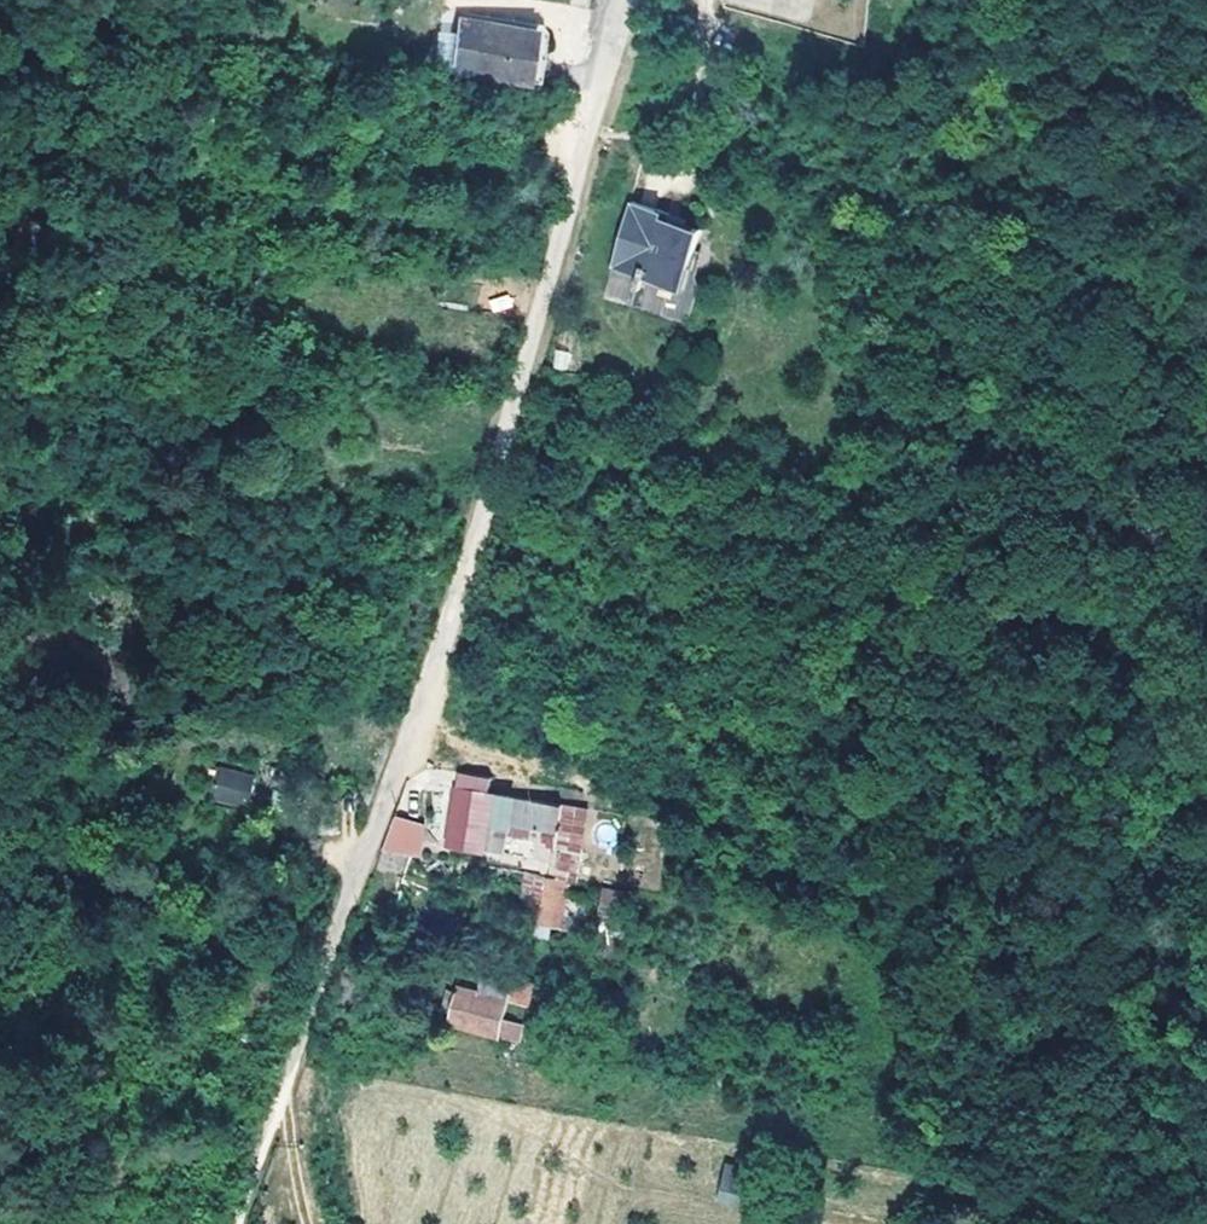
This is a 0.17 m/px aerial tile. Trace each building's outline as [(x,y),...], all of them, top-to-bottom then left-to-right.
[(478,75),(528,81),(535,31),(486,24),(460,21),(457,38),(436,34),(430,70),(478,75)] [(528,81),(541,83),(548,34),(535,31),(528,81)] [(682,288),(700,227),(657,214),(659,208),(630,199),(611,267),(682,288)] [(263,775),(219,769),(214,801),(259,807),(263,775)] [(493,889),(495,872),(520,875),(521,865),(546,868),(551,838),(444,822),(436,881),(493,889)] [(571,841),(551,838),(546,868),(544,883),(564,884),(571,841)] [(546,912),(560,914),(564,884),(544,883),(540,912),(546,912)] [(564,938),(567,915),(560,914),(546,912),(540,959),(560,961),(564,938)] [(490,1072),(504,1019),(482,1014),(480,1021),(473,1024),(470,1031),(451,1027),(443,1061),(490,1072)] [(716,1201),(733,1204),(740,1168),(723,1164),(716,1201)]
